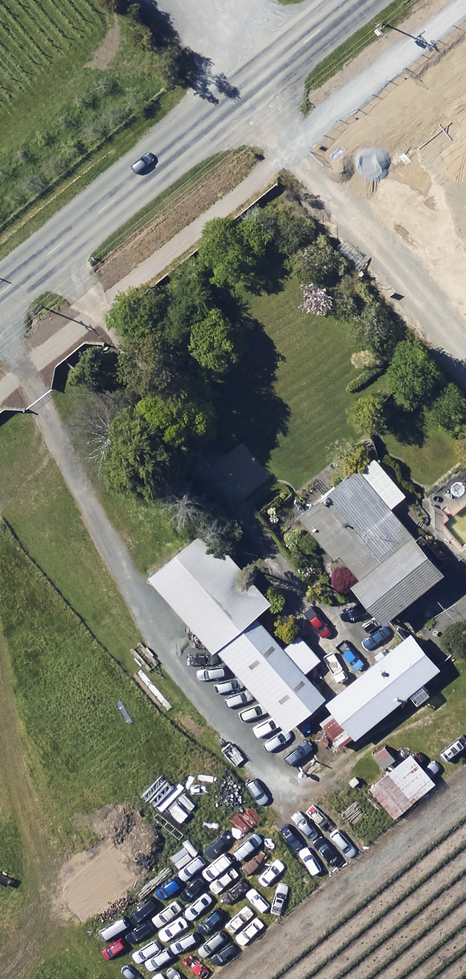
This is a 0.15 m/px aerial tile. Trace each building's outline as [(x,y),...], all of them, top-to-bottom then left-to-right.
[(404,492),(368,451),(297,512),(332,553),(336,549),(356,571),(348,578),(382,616),(442,565),(390,504),(404,492)] [(443,529),(465,556),(465,509),(443,529)] [(270,598),(205,522),(147,572),(212,647),(215,645),(285,727),(324,693),(303,670),(319,656),(298,632),(282,645),(254,612),(270,598)] [(438,666),(409,631),(325,700),(354,734),(438,666)] [(434,781),(408,750),(369,784),(394,814),(434,781)]
